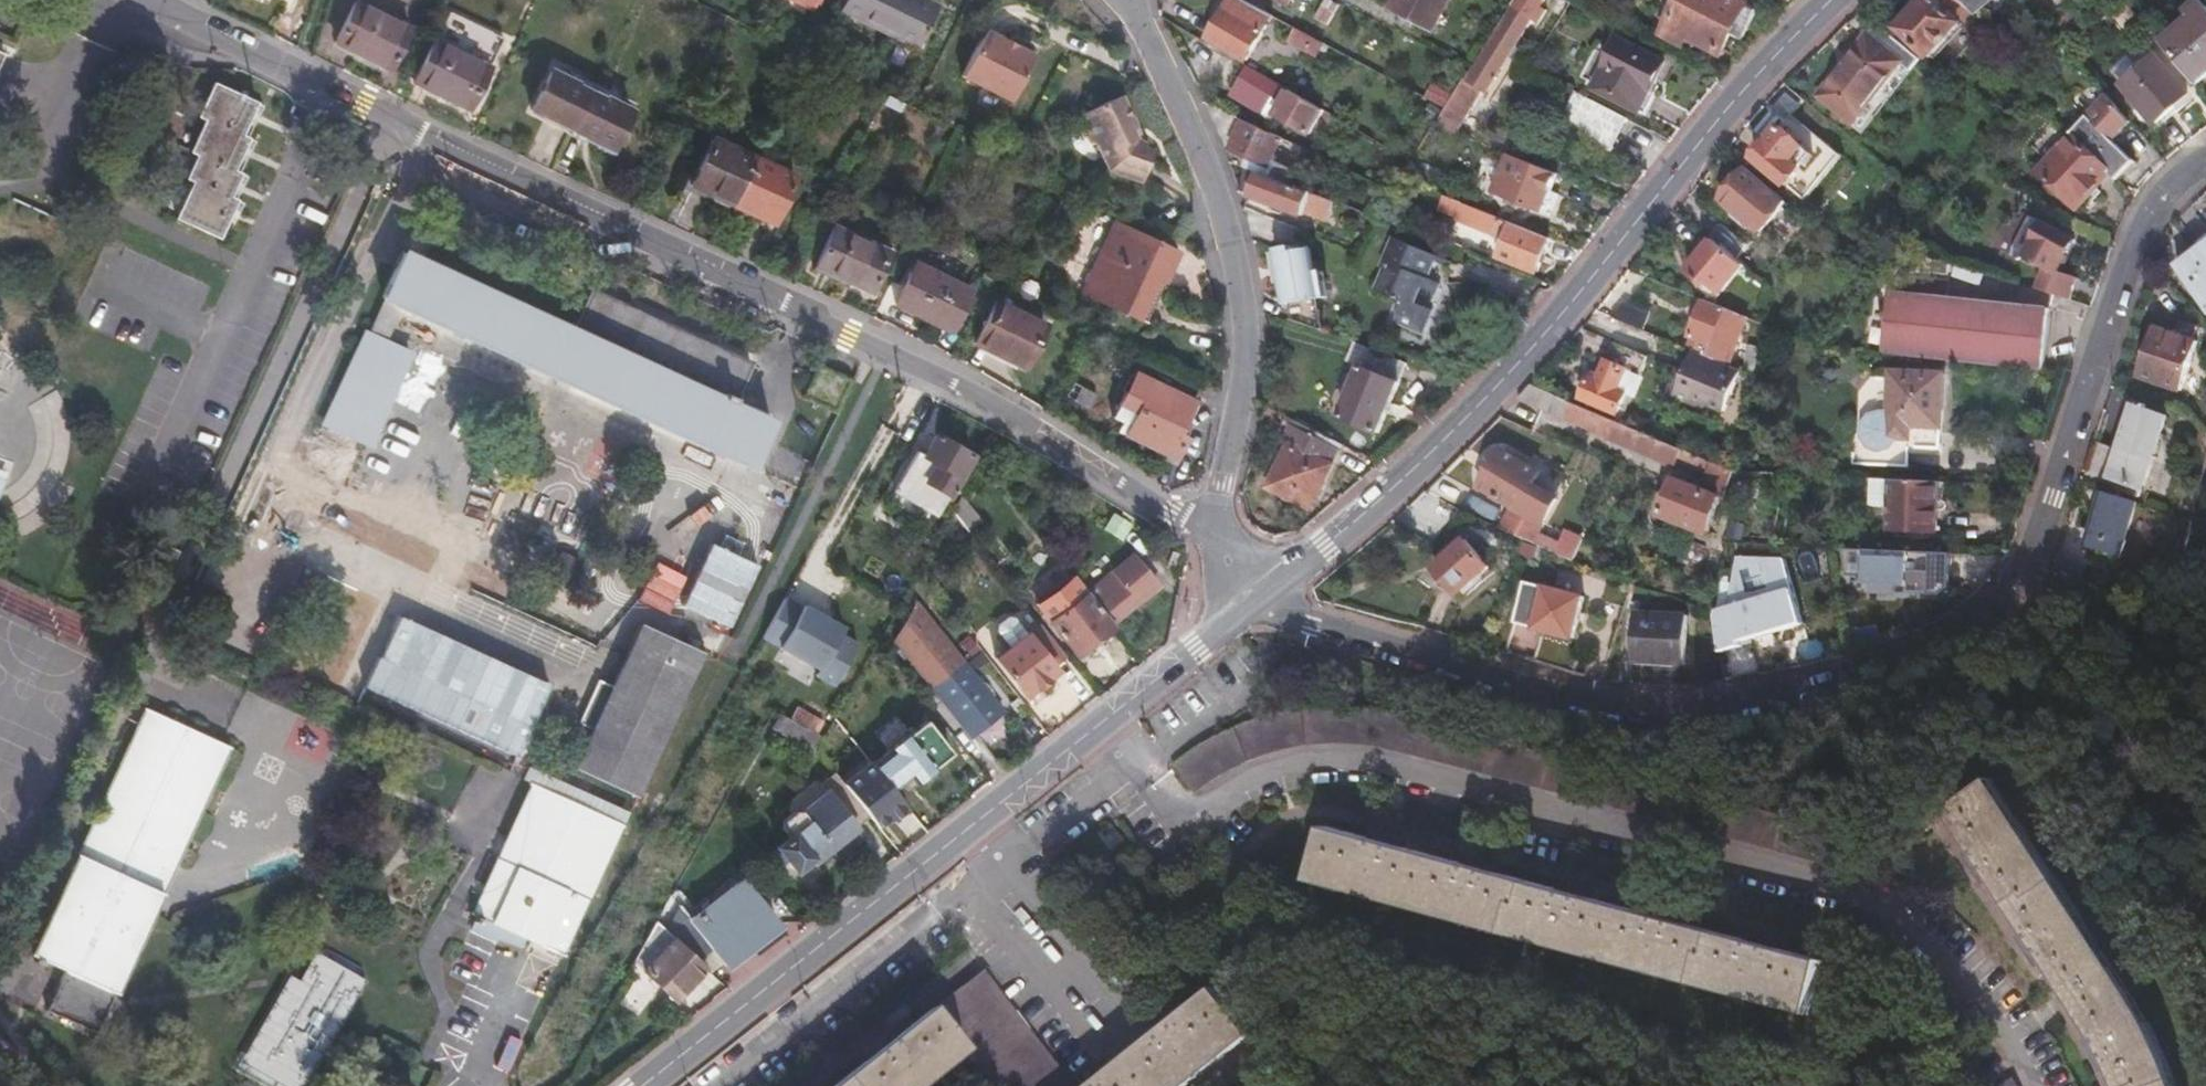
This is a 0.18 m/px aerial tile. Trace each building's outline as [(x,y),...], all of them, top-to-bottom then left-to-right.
[(354,0),(353,0),(334,39),(390,65),(408,26),(354,0)] [(808,13),(815,0),(783,0),(808,13)] [(913,0),(844,0),(837,15),(911,52),(931,9),(913,0)] [(1241,0),(1230,0),(1212,33),(1252,55),(1274,16),(1241,0)] [(1339,0),(1324,0),(1315,19),(1327,25),(1339,0)] [(1392,7),(1440,32),(1457,0),(1396,0),(1392,7)] [(1453,107),(1447,116),(1467,126),(1489,93),(1500,99),(1524,65),(1519,60),(1522,55),(1527,48),(1554,10),(1547,5),(1550,0),(1530,0),(1529,3),(1479,68),(1471,78),(1460,96),(1453,107)] [(1667,34),(1684,43),(1688,34),(1723,51),(1732,35),(1742,40),(1758,10),(1738,0),(1724,0),(1720,9),(1701,0),(1696,0),(1692,8),(1682,4),(1667,34)] [(1900,27),(1932,58),(1964,23),(1957,17),(1968,6),(1962,0),(1925,0),(1900,27)] [(1968,6),(1977,15),(1990,0),(1962,0),(1968,6)] [(2194,82),(2203,74),(2205,77),(2205,10),(2198,0),(2194,0),(2185,7),(2189,12),(2157,39),(2161,43),(2181,66),(2194,82)] [(502,33),(447,8),(416,79),(470,103),(502,33)] [(1916,51),(1881,24),(1824,95),(1857,122),(1916,51)] [(1033,51),(984,27),(962,73),(1011,97),(1033,51)] [(1318,51),(1323,41),(1298,29),(1293,39),(1318,51)] [(2,48),(8,34),(0,30),(0,47),(2,48)] [(1620,41),(1594,87),(1642,113),(1653,93),(1647,90),(1662,63),(1620,41)] [(1527,48),(1522,55),(1528,60),(1533,53),(1527,48)] [(1916,51),(1857,122),(1869,132),(1928,60),(1916,51)] [(2172,75),(2151,52),(2118,80),(2151,120),(2185,90),(2172,75)] [(1329,104),(1261,67),(1246,96),(1268,109),(1278,92),(1287,97),(1280,109),(1315,128),(1329,104)] [(531,109),(571,129),(594,80),(573,71),(569,79),(549,70),(531,109)] [(249,109),(255,112),(260,102),(211,80),(197,111),(205,115),(191,145),(197,148),(182,182),(189,185),(176,217),(219,236),(230,212),(236,215),(239,207),(233,205),(225,201),(235,178),(243,181),(248,171),(239,167),(232,164),(241,143),(248,146),(253,136),(247,133),(240,130),(249,109)] [(594,80),(571,129),(611,148),(631,107),(611,97),(614,90),(594,80)] [(2131,122),(2095,81),(2076,99),(2087,113),(2069,133),(2070,134),(2110,172),(2113,175),(2129,158),(2114,141),(2131,122)] [(1451,106),(1453,107),(1460,96),(1437,84),(1431,95),(1451,106)] [(1610,153),(1629,118),(1577,91),(1559,126),(1610,153)] [(1141,132),(1128,100),(1088,115),(1091,120),(1088,125),(1095,140),(1099,143),(1110,170),(1141,184),(1154,161),(1149,149),(1142,147),(1137,134),(1141,132)] [(1834,122),(1808,101),(1758,161),(1809,201),(1844,158),(1821,139),(1834,122)] [(247,133),(255,112),(249,109),(240,130),(247,133)] [(1250,166),(1262,170),(1273,175),(1278,162),(1273,160),(1283,132),(1245,116),(1234,147),(1251,153),(1246,165),(1250,166)] [(2110,172),(2070,134),(2036,170),(2076,207),(2110,172)] [(691,185),(732,204),(753,160),(712,141),(691,185)] [(239,167),(248,146),(241,143),(232,164),(239,167)] [(1561,170),(1511,147),(1495,183),(1544,205),(1561,170)] [(753,160),(732,204),(771,223),(791,178),(753,160)] [(352,171),(340,165),(332,183),(344,188),(352,171)] [(1242,188),(1244,193),(1252,196),(1253,193),(1262,170),(1250,166),(1242,188)] [(1262,170),(1253,193),(1305,213),(1307,207),(1327,215),(1330,208),(1334,196),(1273,175),(1262,170)] [(1788,203),(1747,171),(1725,200),(1740,213),(1737,218),(1761,237),(1788,203)] [(225,201),(233,205),(243,181),(235,178),(225,201)] [(1537,269),(1552,237),(1513,219),(1449,189),(1444,200),(1462,208),(1460,212),(1495,229),(1494,230),(1506,235),(1499,251),(1537,269)] [(1354,218),(1359,205),(1334,196),(1330,208),(1354,218)] [(230,212),(219,236),(225,239),(236,215),(230,212)] [(2036,288),(2075,301),(2081,277),(2063,270),(2079,237),(2027,214),(2011,245),(2009,254),(2017,257),(2022,253),(2044,263),(2036,288)] [(1725,225),(1715,237),(1717,239),(1739,257),(1749,246),(1725,225)] [(889,255),(835,227),(815,266),(869,294),(889,255)] [(1157,281),(1165,285),(1179,257),(1116,227),(1083,293),(1138,322),(1157,281)] [(1398,298),(1390,316),(1419,330),(1431,305),(1427,303),(1439,278),(1436,277),(1446,257),(1392,233),(1382,258),(1386,260),(1375,287),(1398,298)] [(2179,265),(2205,302),(2205,235),(2196,243),(2200,249),(2179,265)] [(1726,292),(1749,264),(1739,257),(1717,239),(1693,270),(1711,285),(1714,282),(1726,292)] [(1276,248),(1288,302),(1329,293),(1323,268),(1314,270),(1308,241),(1276,248)] [(572,328),(402,249),(381,296),(384,297),(367,333),(365,331),(323,422),(366,443),(407,352),(382,339),(398,304),(583,389),(748,465),(769,419),(731,401),(749,362),(589,290),(572,328)] [(1979,271),(1950,262),(1945,275),(1975,284),(1979,271)] [(967,292),(915,265),(894,304),(948,331),(967,292)] [(1951,358),(2043,368),(2049,310),(1942,296),(1944,279),(1901,274),(1898,292),(1886,291),(1881,349),(1951,358)] [(1145,325),(1165,285),(1157,281),(1138,322),(1145,325)] [(1737,348),(1750,316),(1706,299),(1690,337),(1700,341),(1697,351),(1731,365),(1737,348)] [(1627,302),(1613,318),(1642,329),(1650,312),(1627,302)] [(1044,328),(995,304),(975,345),(1024,369),(1044,328)] [(2202,350),(2153,331),(2139,373),(2188,390),(2202,350)] [(1686,347),(1692,349),(1697,351),(1700,341),(1690,337),(1686,347)] [(1354,339),(1348,357),(1364,364),(1346,420),(1385,433),(1409,359),(1354,339)] [(1584,396),(1620,411),(1627,414),(1650,357),(1615,342),(1600,380),(1591,377),(1584,396)] [(1725,407),(1740,369),(1731,365),(1697,351),(1692,349),(1673,394),(1692,401),(1695,396),(1725,407)] [(1939,446),(1940,429),(1941,429),(1944,371),(1890,369),(1889,389),(1858,387),(1856,431),(1851,430),(1850,461),(1906,464),(1907,445),(1939,446)] [(1192,402),(1133,374),(1112,418),(1127,426),(1122,437),(1163,457),(1161,461),(1169,465),(1183,437),(1177,434),(1192,402)] [(1721,499),(1734,468),(1668,441),(1650,433),(1627,423),(1625,422),(1617,419),(1534,383),(1520,398),(1608,435),(1607,438),(1675,466),(1679,456),(1707,468),(1700,485),(1675,473),(1660,509),(1705,528),(1718,498),(1721,499)] [(1093,395),(1080,388),(1074,400),(1087,407),(1093,395)] [(2166,414),(2129,401),(2114,446),(2098,440),(2085,475),(2137,494),(2166,414)] [(1620,411),(1617,419),(1625,422),(1627,414),(1620,411)] [(1650,433),(1655,422),(1632,413),(1627,423),(1650,433)] [(1342,444),(1295,418),(1292,424),(1340,450),(1342,444)] [(1650,433),(1668,441),(1673,429),(1655,422),(1650,433)] [(1310,508),(1334,461),(1340,450),(1292,424),(1282,441),(1290,446),(1269,487),(1310,508)] [(914,449),(892,490),(934,514),(967,453),(932,433),(921,453),(914,449)] [(1501,520),(1527,531),(1529,527),(1539,531),(1548,509),(1520,497),(1537,457),(1494,440),(1477,480),(1512,495),(1501,520)] [(1358,473),(1367,457),(1342,444),(1340,450),(1334,461),(1358,473)] [(9,468),(0,465),(0,499),(9,468)] [(1934,527),(1937,479),(1926,479),(1890,477),(1888,524),(1934,527)] [(2117,553),(2136,499),(2100,486),(2081,541),(2117,553)] [(934,514),(892,490),(887,499),(929,523),(934,514)] [(982,521),(961,495),(952,512),(970,535),(973,538),(986,526),(982,521)] [(418,559),(288,498),(268,542),(398,602),(418,559)] [(1122,541),(1133,524),(1114,512),(1104,529),(1122,541)] [(967,536),(955,523),(942,534),(954,547),(967,536)] [(1490,567),(1470,536),(1434,559),(1456,591),(1490,567)] [(2043,593),(2069,586),(2080,556),(2054,546),(2046,567),(2032,587),(2043,593)] [(1863,572),(1863,584),(1951,586),(1952,549),(1847,547),(1846,572),(1863,572)] [(1802,621),(1785,557),(1739,556),(1729,604),(1739,637),(1802,621)] [(1092,598),(1113,624),(1156,590),(1134,558),(1089,594),(1092,598)] [(1584,598),(1546,585),(1533,625),(1571,637),(1584,598)] [(783,597),(758,641),(816,674),(813,680),(831,690),(854,649),(836,639),(839,632),(799,609),(800,606),(783,597)] [(1110,629),(1086,598),(1051,625),(1078,656),(1110,629)] [(970,737),(1001,713),(913,601),(893,638),(970,737)] [(1682,613),(1632,612),(1631,661),(1681,661),(1682,613)] [(1007,645),(1024,631),(1013,617),(1007,616),(997,624),(996,630),(999,635),(1007,645)] [(701,653),(640,626),(612,685),(592,729),(574,770),(636,797),(701,653)] [(1059,671),(1026,629),(1024,631),(1007,645),(991,657),(1024,698),(1059,671)] [(592,729),(612,685),(598,679),(578,723),(592,729)] [(151,700),(143,718),(184,737),(193,719),(151,700)] [(1176,764),(1198,792),(1219,775),(1234,766),(1246,759),(1261,752),(1280,746),(1300,742),(1317,740),(1335,740),(1365,744),(1471,771),(1828,864),(1834,847),(1854,853),(1859,834),(1818,822),(1819,818),(1779,807),(1777,812),(1357,704),(1336,703),(1320,704),(1300,706),(1279,710),(1259,714),(1247,719),(1234,724),(1218,733),(1201,743),(1176,764)] [(795,705),(787,719),(813,734),(821,720),(795,705)] [(772,710),(765,724),(814,750),(815,747),(821,738),(813,734),(787,719),(772,710)] [(1015,730),(1001,713),(970,737),(983,754),(1015,730)] [(184,737),(143,718),(39,948),(71,964),(53,1005),(103,1027),(234,738),(193,719),(184,737)] [(927,722),(844,785),(863,810),(907,776),(913,783),(950,754),(927,722)] [(623,821),(533,780),(474,910),(563,951),(623,821)] [(815,869),(873,823),(863,810),(844,785),(803,815),(794,814),(783,823),(782,832),(787,839),(776,849),(794,873),(809,863),(815,869)] [(2168,1072),(2162,1057),(2140,1021),(1993,788),(1950,814),(2029,938),(2112,1071),(2118,1083),(2120,1085),(2174,1085),(2168,1072)] [(880,831),(898,856),(913,844),(894,820),(880,831)] [(1306,825),(1294,874),(1806,1008),(1819,961),(1762,946),(1671,922),(1576,897),(1478,871),(1387,846),(1306,825)] [(730,884),(764,928),(775,919),(742,876),(730,884)] [(724,959),(764,928),(730,884),(691,914),(682,902),(669,915),(672,918),(707,964),(707,966),(721,956),(724,959)] [(650,933),(635,961),(642,967),(659,949),(665,954),(644,979),(673,1005),(684,992),(707,964),(672,918),(654,937),(650,933)] [(305,948),(250,1069),(289,1085),(304,1085),(356,971),(305,948)] [(689,997),(712,972),(707,966),(707,964),(684,992),(689,997)] [(1255,1034),(1215,984),(1123,1058),(1089,1085),(1191,1085),(1255,1034)] [(957,1053),(983,1085),(1054,1085),(978,989),(936,1022),(928,1012),(882,1048),(834,1085),(915,1085),(957,1053)]
